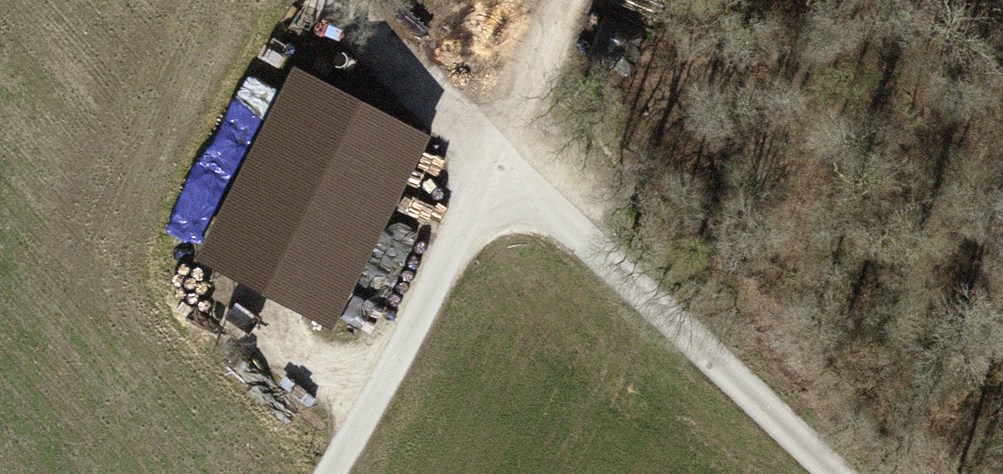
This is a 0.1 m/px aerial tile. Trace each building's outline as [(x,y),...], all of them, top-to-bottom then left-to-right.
[(331,328),(427,137),(291,69),(195,259),(331,328)]
